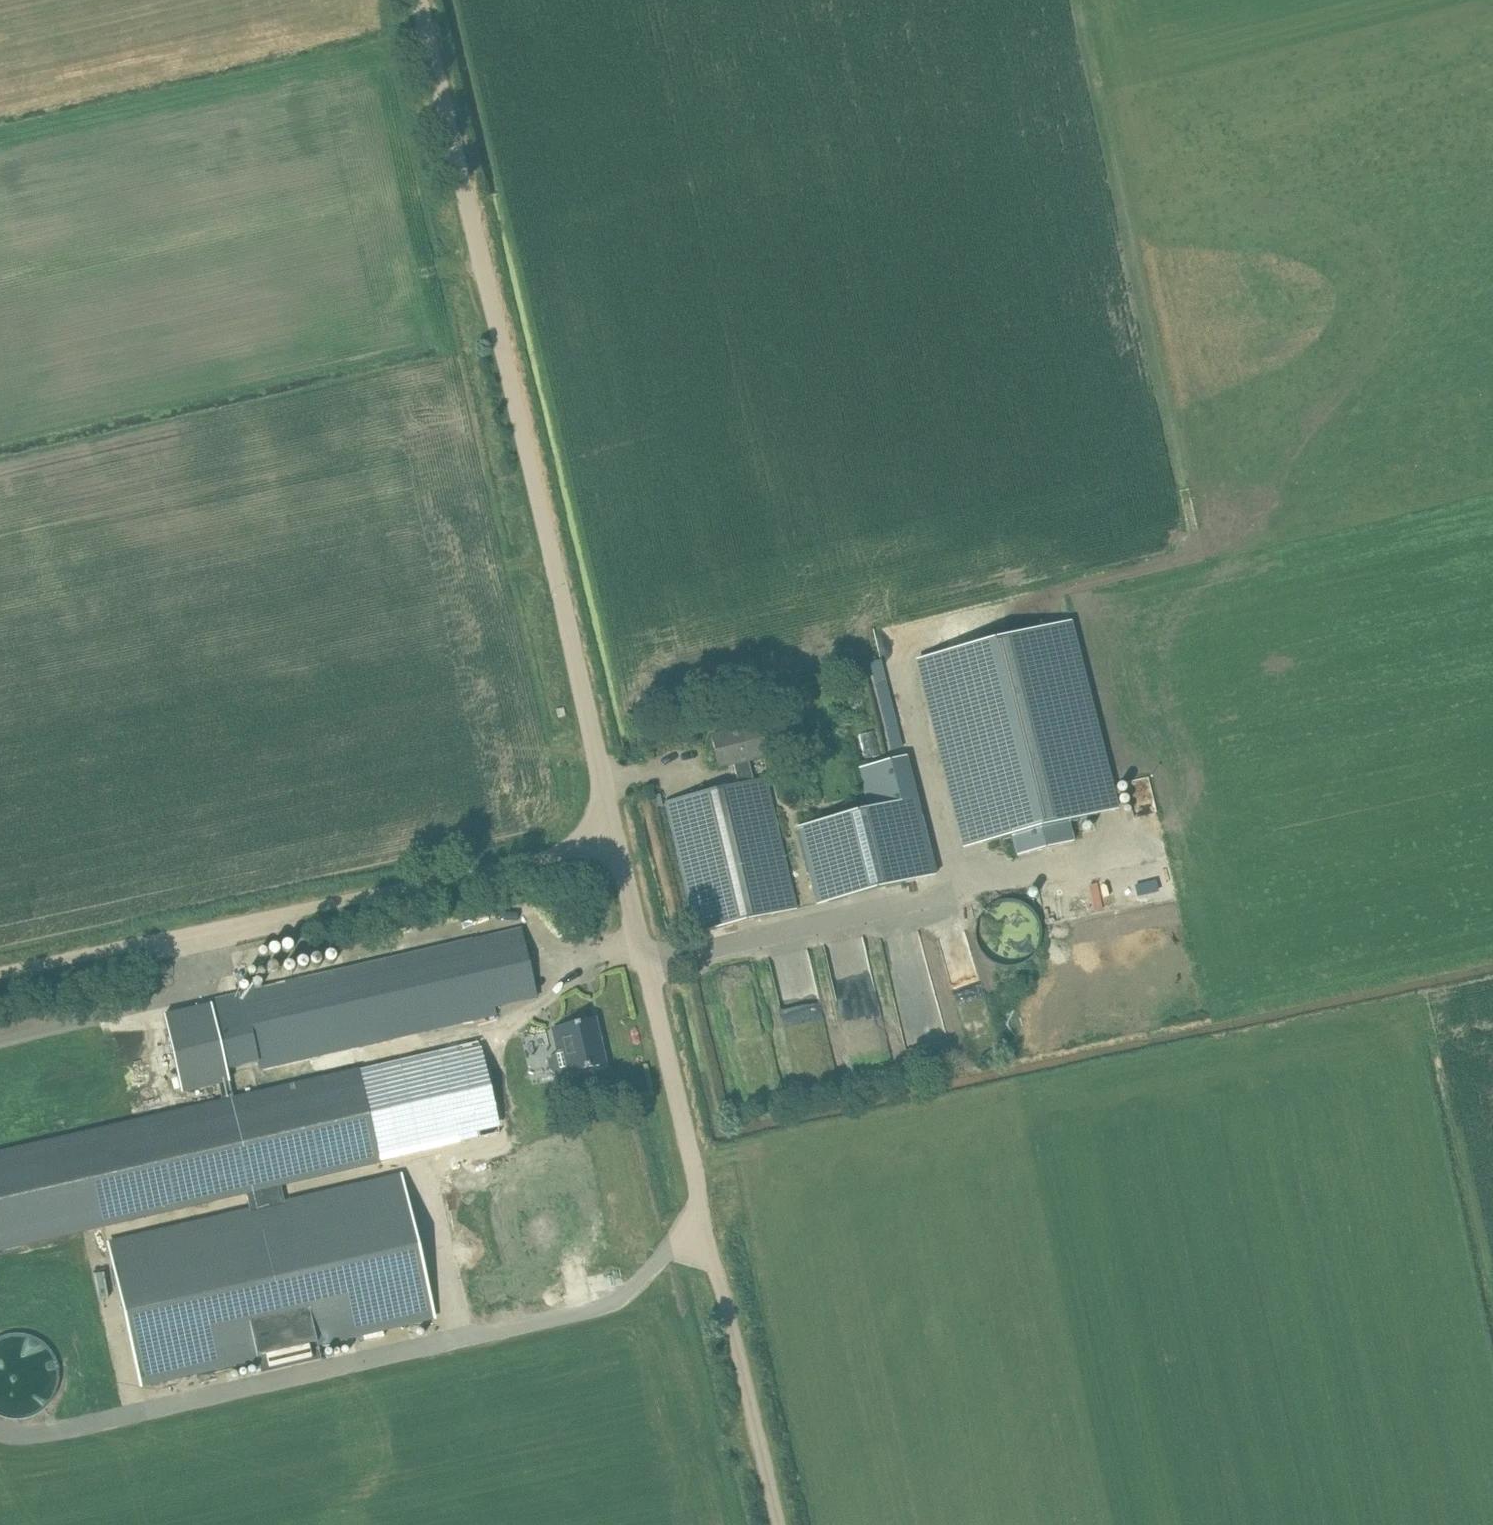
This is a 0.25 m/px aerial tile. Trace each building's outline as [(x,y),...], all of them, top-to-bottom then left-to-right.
[(1069,622),(919,659),(966,847),(1013,835),(1018,856),(1074,842),(1069,821),(1116,810),(1110,787),(1109,784),(1069,622)] [(731,733),(711,737),(719,768),(734,764),(739,784),(666,801),(697,933),(717,928),(796,909),(764,778),(753,780),(749,763),(769,759),(761,726),(731,733)] [(790,822),(811,902),(937,871),(909,756),(857,769),(866,804),(790,822)] [(211,1005),(164,1016),(182,1093),(219,1084),(223,1100),(232,1098),(226,1068),(257,1061),(502,1005),(495,974),(532,966),(523,927),(266,987),(210,1000),(211,1005)] [(594,1019),(553,1028),(559,1052),(547,1061),(550,1070),(558,1075),(605,1064),(594,1019)] [(409,1048),(422,1107),(469,1097),(456,1037),(409,1048)] [(0,1152),(0,1249),(281,1185),(381,1162),(359,1069),(0,1152)] [(285,1205),(281,1185),(249,1193),(253,1212),(108,1246),(140,1383),(258,1356),(262,1374),(322,1360),(318,1342),(435,1315),(403,1177),(285,1205)]
